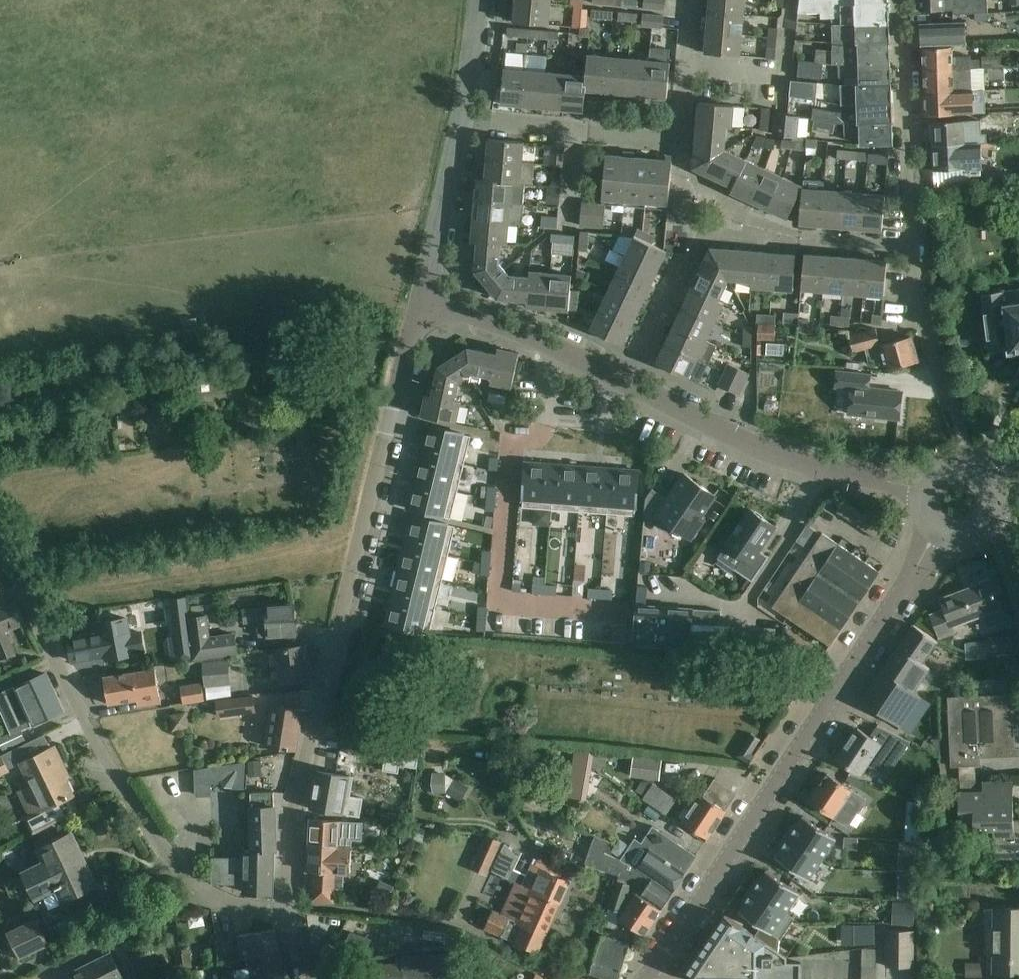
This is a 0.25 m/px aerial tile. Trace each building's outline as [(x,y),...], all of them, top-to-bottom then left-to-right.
[(574,7),(575,7),(575,11),(588,13),(588,9),(583,8),(583,0),(570,0),(570,5),(574,6),(574,7)] [(644,8),(664,10),(665,0),(645,0),(644,8)] [(708,12),(744,15),(745,0),(709,0),(708,12)] [(812,0),(800,0),(798,13),(821,13),(821,18),(831,18),(831,25),(832,25),(832,27),(889,25),(889,6),(824,8),(823,1),(812,0)] [(921,11),(921,12),(953,10),(953,15),(988,13),(987,0),(920,0),(921,11)] [(551,5),(515,1),(513,22),(549,25),(551,5)] [(575,7),(574,7),(572,27),(581,28),(587,28),(588,13),(575,11),(575,7)] [(591,17),(600,18),(612,19),(613,11),(592,9),(591,17)] [(619,20),(628,21),(628,13),(620,12),(619,20)] [(744,15),(708,12),(707,32),(742,35),(744,15)] [(637,14),(628,13),(628,21),(637,22),(637,14)] [(664,16),(643,14),(642,26),(652,27),(652,34),(662,35),(664,16)] [(964,23),(941,24),(922,24),(922,44),(950,43),(965,42),(964,34),(964,23)] [(890,43),(889,25),(832,27),(833,46),(889,45),(889,43),(890,43)] [(530,29),(518,28),(508,28),(507,36),(529,38),(530,29)] [(590,29),(587,28),(581,28),(580,37),(589,37),(590,29)] [(777,29),(769,28),(768,38),(776,38),(777,29)] [(550,31),(530,29),(529,38),(549,39),(550,31)] [(559,31),(550,31),(549,39),(558,40),(559,31)] [(742,35),(707,32),(705,53),(740,56),(742,35)] [(810,32),(809,47),(826,48),(827,34),(810,32)] [(776,38),(768,38),(767,47),(776,48),(776,38)] [(890,64),(889,45),(833,46),(832,51),(816,49),(815,63),(823,64),(832,66),(838,66),(890,64)] [(951,47),(942,47),(922,48),(923,72),(981,70),(981,69),(983,69),(1004,68),(1003,57),(981,58),(981,59),(969,60),(969,58),(951,58),(951,47)] [(528,54),(506,52),(505,69),(504,69),(501,104),(523,106),(526,71),(528,54)] [(587,55),(586,76),(585,91),(586,91),(607,93),(610,57),(587,55)] [(630,59),(610,57),(607,93),(627,94),(630,59)] [(650,61),(630,59),(627,94),(647,96),(650,61)] [(670,63),(650,61),(647,96),(667,98),(670,63)] [(798,77),(817,79),(821,79),(823,64),(815,63),(799,61),(798,77)] [(890,84),(890,64),(838,66),(838,79),(858,78),(858,86),(891,85),(891,84),(890,84)] [(984,90),(983,69),(981,69),(981,70),(923,72),(924,94),(971,92),(970,91),(984,90)] [(547,73),(526,71),(523,106),(543,108),(547,73)] [(567,75),(547,73),(543,108),(564,110),(567,75)] [(586,76),(567,75),(564,110),(584,112),(586,91),(585,91),(586,76)] [(791,81),(790,96),(792,97),(817,99),(818,83),(806,82),(791,81)] [(892,105),(891,85),(858,86),(843,86),(843,106),(845,106),(892,105)] [(985,113),(984,90),(970,91),(971,92),(924,94),(925,115),(985,113)] [(698,103),(696,124),(728,127),(728,128),(732,128),(734,106),(698,103)] [(844,125),(892,123),(892,105),(845,106),(845,113),(842,113),(806,107),(803,118),(836,124),(844,124),(844,125)] [(770,109),(762,108),(760,130),(768,131),(770,109)] [(773,134),(792,136),(797,137),(799,117),(775,113),(773,134)] [(982,134),(981,120),(931,123),(932,147),(975,145),(975,144),(980,144),(987,144),(986,134),(982,134)] [(892,123),(844,125),(844,137),(860,136),(861,145),(892,144),(892,123)] [(728,127),(696,124),(693,168),(726,150),(728,128),(728,127)] [(792,140),(791,148),(806,150),(807,147),(805,147),(806,139),(807,139),(807,138),(797,137),(792,136),(792,140)] [(774,149),(775,139),(767,138),(766,148),(774,149)] [(524,142),(489,139),(487,160),(522,163),(524,142)] [(782,147),(791,148),(792,140),(782,139),(782,147)] [(805,147),(807,147),(816,148),(816,140),(807,139),(806,139),(805,147)] [(982,169),(980,144),(975,144),(975,145),(932,147),(933,171),(982,169)] [(564,146),(552,145),(550,166),(562,167),(564,146)] [(746,160),(726,150),(693,168),(703,173),(733,187),(730,192),(731,193),(746,160)] [(837,159),(846,160),(847,152),(838,152),(837,159)] [(857,153),(847,152),(846,160),(857,161),(857,153)] [(878,162),(888,163),(888,155),(879,154),(878,162)] [(606,155),(602,199),(668,205),(672,161),(606,155)] [(487,160),(485,180),(485,181),(524,184),(532,185),(534,164),(522,163),(487,160)] [(766,170),(746,160),(731,193),(751,202),(766,170)] [(784,179),(766,170),(751,202),(769,210),(784,179)] [(553,177),(552,187),(561,188),(561,178),(553,177)] [(477,179),(475,200),(523,205),(523,204),(524,184),(485,181),(485,180),(477,179)] [(802,187),(784,179),(769,210),(787,219),(802,187)] [(799,224),(820,226),(823,190),(802,188),(799,224)] [(560,190),(548,189),(547,206),(559,208),(560,190)] [(844,192),(823,190),(820,226),(841,227),(844,192)] [(864,194),(844,192),(841,227),(861,229),(864,194)] [(885,196),(864,194),(861,229),(882,231),(885,196)] [(523,205),(475,200),(474,220),(509,223),(522,224),(524,204),(523,204),(523,205)] [(593,203),(582,202),(581,212),(592,213),(593,203)] [(606,204),(593,203),(592,213),(581,212),(580,226),(604,228),(606,204)] [(541,227),(549,227),(550,217),(542,216),(541,227)] [(558,218),(550,217),(549,227),(557,228),(558,218)] [(509,223),(474,220),(472,242),(477,242),(477,241),(501,243),(501,244),(507,245),(509,223)] [(638,229),(634,237),(652,245),(655,237),(638,229)] [(580,232),(580,241),(588,242),(588,232),(580,232)] [(553,242),(560,243),(561,234),(551,234),(551,242),(553,242)] [(561,234),(560,243),(559,254),(573,255),(575,236),(561,234)] [(634,237),(625,256),(657,271),(666,252),(652,245),(634,237)] [(477,241),(477,242),(475,271),(486,285),(504,270),(499,264),(501,244),(501,243),(477,241)] [(588,242),(580,241),(579,251),(587,252),(588,242)] [(560,243),(553,242),(552,253),(559,254),(560,243)] [(729,281),(716,258),(710,248),(690,290),(719,303),(719,302),(729,281)] [(755,252),(722,249),(710,248),(716,258),(729,281),(753,282),(755,252)] [(775,254),(755,252),(753,282),(752,287),(764,288),(763,296),(771,296),(772,289),(775,254)] [(796,256),(775,254),(772,289),(793,290),(795,267),(796,256)] [(801,290),(822,291),(825,256),(804,254),(801,290)] [(657,271),(625,256),(617,274),(649,289),(657,271)] [(846,258),(825,256),(822,291),(843,293),(846,258)] [(866,260),(846,258),(843,293),(863,295),(866,260)] [(887,262),(866,260),(863,295),(884,297),(887,262)] [(588,274),(577,269),(577,278),(584,281),(588,274)] [(509,276),(504,270),(486,285),(497,298),(527,301),(528,301),(530,277),(529,277),(509,276)] [(530,272),(529,277),(530,277),(528,301),(527,301),(526,307),(547,309),(550,274),(530,272)] [(571,276),(550,274),(547,309),(568,311),(568,310),(569,300),(570,290),(571,276)] [(649,289),(617,274),(608,293),(640,308),(649,289)] [(578,291),(570,290),(569,300),(578,301),(578,291)] [(719,303),(690,290),(682,308),(714,323),(723,304),(719,302),(719,303)] [(1002,298),(1002,292),(982,295),(989,354),(1018,351),(1018,296),(1002,298)] [(640,308),(608,293),(599,311),(631,326),(640,308)] [(578,301),(569,300),(568,310),(577,310),(578,301)] [(714,323),(682,308),(673,326),(706,341),(714,323)] [(631,326),(599,311),(590,330),(622,345),(631,326)] [(872,323),(881,324),(882,316),(872,315),(872,323)] [(757,324),(767,325),(767,317),(758,316),(757,324)] [(776,317),(767,317),(767,325),(776,325),(776,317)] [(830,325),(840,326),(841,317),(831,317),(830,325)] [(850,318),(841,317),(840,326),(850,326),(850,318)] [(808,329),(809,321),(799,320),(798,328),(808,329)] [(776,341),(777,326),(759,325),(758,340),(776,341)] [(716,346),(706,341),(673,326),(664,345),(697,360),(697,359),(708,364),(716,346)] [(745,328),(744,339),(753,339),(753,329),(745,328)] [(876,329),(857,334),(849,336),(853,352),(866,349),(870,361),(884,357),(887,370),(918,361),(912,337),(880,345),(876,329)] [(753,339),(744,339),(744,348),(752,348),(753,339)] [(310,345),(313,360),(324,358),(321,343),(310,345)] [(697,360),(664,345),(656,363),(688,378),(697,360)] [(468,348),(453,358),(466,378),(472,373),(491,378),(492,378),(497,355),(496,354),(468,348)] [(498,349),(496,354),(497,355),(492,378),(491,378),(490,383),(512,388),(519,353),(498,349)] [(438,367),(432,396),(431,397),(455,402),(455,401),(459,382),(466,378),(453,358),(438,367)] [(739,370),(728,365),(718,386),(729,391),(739,370)] [(749,374),(739,370),(729,391),(739,396),(749,374)] [(899,419),(902,392),(868,388),(869,375),(838,371),(836,387),(852,389),(849,414),(899,419)] [(431,397),(432,396),(426,395),(421,416),(456,424),(461,402),(455,401),(455,402),(431,397)] [(507,400),(506,410),(515,411),(515,401),(507,400)] [(515,411),(506,410),(506,419),(514,420),(515,411)] [(421,453),(464,464),(471,436),(428,425),(421,453)] [(414,480),(458,491),(464,464),(421,453),(414,480)] [(498,470),(499,458),(490,458),(489,470),(498,470)] [(554,465),(526,463),(524,482),(522,507),(551,509),(554,465)] [(551,509),(579,512),(582,467),(554,465),(551,509)] [(579,512),(606,514),(610,469),(582,467),(579,512)] [(606,514),(635,516),(638,472),(610,469),(606,514)] [(646,499),(644,517),(667,533),(671,526),(691,539),(704,519),(701,517),(715,495),(684,474),(667,499),(652,489),(646,499)] [(407,508),(451,519),(458,491),(414,480),(407,508)] [(487,499),(495,499),(496,487),(488,487),(487,499)] [(486,511),(494,511),(495,499),(487,499),(486,511)] [(837,512),(852,522),(859,511),(844,501),(837,512)] [(717,558),(752,582),(769,557),(759,550),(775,526),(750,509),(717,558)] [(405,543),(449,554),(455,526),(412,516),(405,543)] [(822,533),(772,607),(830,645),(879,572),(822,533)] [(399,570),(442,581),(449,554),(405,543),(399,570)] [(482,563),(490,564),(491,551),(483,551),(482,563)] [(481,575),(490,576),(490,564),(482,563),(481,575)] [(392,597),(436,608),(442,581),(399,570),(392,597)] [(931,616),(938,634),(939,638),(954,632),(952,627),(984,614),(988,626),(1003,620),(988,580),(973,586),(973,587),(941,599),(945,610),(931,616)] [(532,593),(544,594),(545,586),(533,585),(532,593)] [(545,586),(544,594),(556,595),(557,587),(545,586)] [(588,597),(600,598),(601,590),(589,589),(588,597)] [(601,590),(600,598),(612,599),(613,591),(601,590)] [(429,633),(436,608),(392,597),(385,625),(429,636),(429,633)] [(1,660),(15,654),(5,630),(24,623),(16,602),(0,608),(0,656),(1,660)] [(294,603),(274,604),(266,604),(266,607),(243,610),(244,624),(258,623),(259,637),(295,636),(294,603)] [(634,646),(659,647),(718,651),(719,636),(723,636),(724,627),(719,627),(721,611),(637,605),(634,646)] [(486,619),(487,614),(487,607),(479,607),(478,619),(486,619)] [(207,616),(189,618),(195,658),(237,653),(235,634),(209,637),(207,616)] [(69,639),(73,661),(106,655),(107,659),(133,654),(133,653),(144,650),(141,632),(129,635),(126,618),(100,623),(101,626),(102,633),(69,639)] [(486,619),(478,619),(477,631),(485,631),(486,619)] [(863,702),(899,726),(919,697),(913,693),(930,669),(923,664),(938,641),(914,625),(863,702)] [(190,636),(175,637),(171,643),(173,660),(193,657),(190,636)] [(986,639),(986,644),(987,652),(988,651),(1011,650),(1010,637),(986,639)] [(987,652),(986,644),(966,646),(967,657),(988,655),(988,651),(987,652)] [(305,646),(285,649),(277,650),(282,683),(309,679),(305,646)] [(204,662),(206,686),(229,684),(227,660),(204,662)] [(137,700),(138,707),(161,703),(156,670),(104,678),(108,705),(137,700)] [(45,673),(27,682),(17,686),(23,701),(17,703),(28,727),(62,711),(45,673)] [(202,685),(181,688),(183,704),(204,700),(202,685)] [(981,757),(1005,756),(1005,749),(1012,749),(1011,713),(1014,713),(1013,694),(949,697),(951,766),(982,765),(981,757)] [(217,701),(219,717),(255,712),(253,696),(217,701)] [(265,746),(297,750),(303,711),(271,706),(265,746)] [(890,771),(910,741),(878,726),(870,737),(857,728),(856,731),(847,744),(836,760),(861,776),(868,765),(869,766),(871,764),(877,768),(880,764),(890,771)] [(4,753),(27,743),(21,729),(0,739),(0,745),(4,753)] [(751,734),(737,756),(749,764),(754,756),(751,753),(759,741),(760,739),(751,734)] [(386,746),(382,770),(398,773),(400,765),(417,768),(419,752),(386,746)] [(19,792),(25,805),(30,815),(26,817),(33,833),(78,811),(71,796),(72,796),(58,767),(62,765),(53,748),(23,763),(34,785),(19,792)] [(575,750),(573,765),(568,797),(587,800),(592,767),(594,752),(575,750)] [(594,752),(592,767),(600,773),(605,761),(618,762),(619,753),(594,751),(594,752)] [(334,768),(357,772),(360,758),(336,754),(334,768)] [(223,757),(224,780),(259,779),(259,756),(223,757)] [(633,756),(631,776),(659,779),(662,760),(633,756)] [(8,771),(1,757),(0,758),(0,775),(8,771)] [(891,780),(903,784),(907,772),(895,768),(891,780)] [(349,775),(337,773),(317,770),(311,809),(355,817),(357,807),(339,804),(341,795),(345,795),(349,775)] [(827,774),(809,801),(847,826),(865,800),(827,774)] [(421,778),(418,815),(445,817),(448,780),(421,778)] [(399,779),(383,779),(383,806),(398,806),(398,805),(410,805),(410,782),(399,782),(399,779)] [(690,811),(684,808),(679,816),(683,820),(682,822),(707,839),(726,811),(725,810),(737,793),(715,779),(703,795),(701,794),(690,811)] [(974,831),(993,831),(993,830),(1013,830),(1013,820),(1013,782),(982,782),(982,792),(959,792),(959,814),(974,814),(974,831)] [(642,799),(651,805),(665,815),(676,799),(652,784),(642,799)] [(170,791),(177,805),(186,801),(179,786),(170,791)] [(252,850),(275,850),(274,792),(251,792),(252,850)] [(906,815),(905,841),(919,841),(921,815),(906,815)] [(793,825),(786,835),(822,859),(836,839),(803,816),(797,824),(793,825)] [(310,818),(309,845),(352,847),(352,838),(361,839),(362,822),(310,818)] [(993,831),(994,865),(1018,865),(1018,820),(1013,820),(1013,830),(993,830),(993,831)] [(652,826),(641,843),(686,873),(697,856),(670,838),(671,838),(652,826)] [(70,835),(52,843),(40,849),(46,864),(25,874),(42,910),(94,885),(70,835)] [(471,868),(488,876),(502,842),(486,835),(471,868)] [(808,880),(822,859),(786,835),(780,845),(780,849),(775,857),(808,880)] [(648,884),(641,896),(661,910),(673,891),(634,867),(623,863),(620,860),(604,853),(608,842),(594,836),(584,864),(619,876),(620,873),(631,876),(640,881),(640,880),(648,884)] [(634,838),(620,860),(623,863),(634,867),(673,891),(686,873),(641,843),(634,838)] [(352,847),(309,845),(308,845),(306,871),(313,872),(312,888),(311,901),(334,902),(335,889),(343,889),(344,873),(350,874),(352,847)] [(513,881),(513,882),(530,890),(560,904),(570,884),(532,866),(527,877),(511,869),(518,856),(503,849),(493,871),(513,881)] [(275,850),(252,850),(245,850),(245,859),(213,859),(213,884),(249,884),(249,893),(273,894),(273,850),(275,850)] [(750,889),(786,913),(799,893),(766,871),(761,878),(756,879),(750,889)] [(629,885),(617,881),(609,909),(621,913),(622,909),(629,885)] [(786,913),(750,889),(743,899),(744,904),(739,912),(780,940),(794,918),(786,913)] [(515,922),(545,936),(560,904),(530,890),(516,921),(515,922)] [(621,913),(619,919),(627,925),(644,936),(645,934),(660,911),(661,910),(641,896),(637,894),(636,893),(630,903),(625,900),(621,913)] [(994,952),(994,972),(1018,973),(1018,908),(995,908),(994,952)] [(537,953),(545,936),(515,922),(516,921),(502,915),(492,910),(484,928),(537,953)] [(724,915),(685,973),(693,978),(801,978),(801,963),(787,963),(787,957),(724,915)] [(7,932),(19,960),(48,947),(36,918),(7,932)] [(219,963),(245,958),(280,952),(275,929),(238,936),(240,946),(233,947),(231,939),(215,942),(219,963)] [(886,966),(913,967),(914,930),(887,930),(886,966)] [(331,978),(335,978),(345,959),(365,957),(372,939),(351,932),(344,946),(336,942),(334,946),(329,944),(314,971),(331,978)] [(608,978),(619,978),(630,944),(601,935),(590,974),(608,978)] [(876,949),(862,948),(861,978),(876,978),(876,949)] [(254,978),(284,971),(280,952),(245,958),(248,968),(233,970),(235,978),(248,978),(254,978)] [(73,978),(123,978),(110,955),(70,975),(73,978)] [(367,978),(414,978),(448,977),(447,955),(396,957),(397,964),(367,965),(367,978)]
